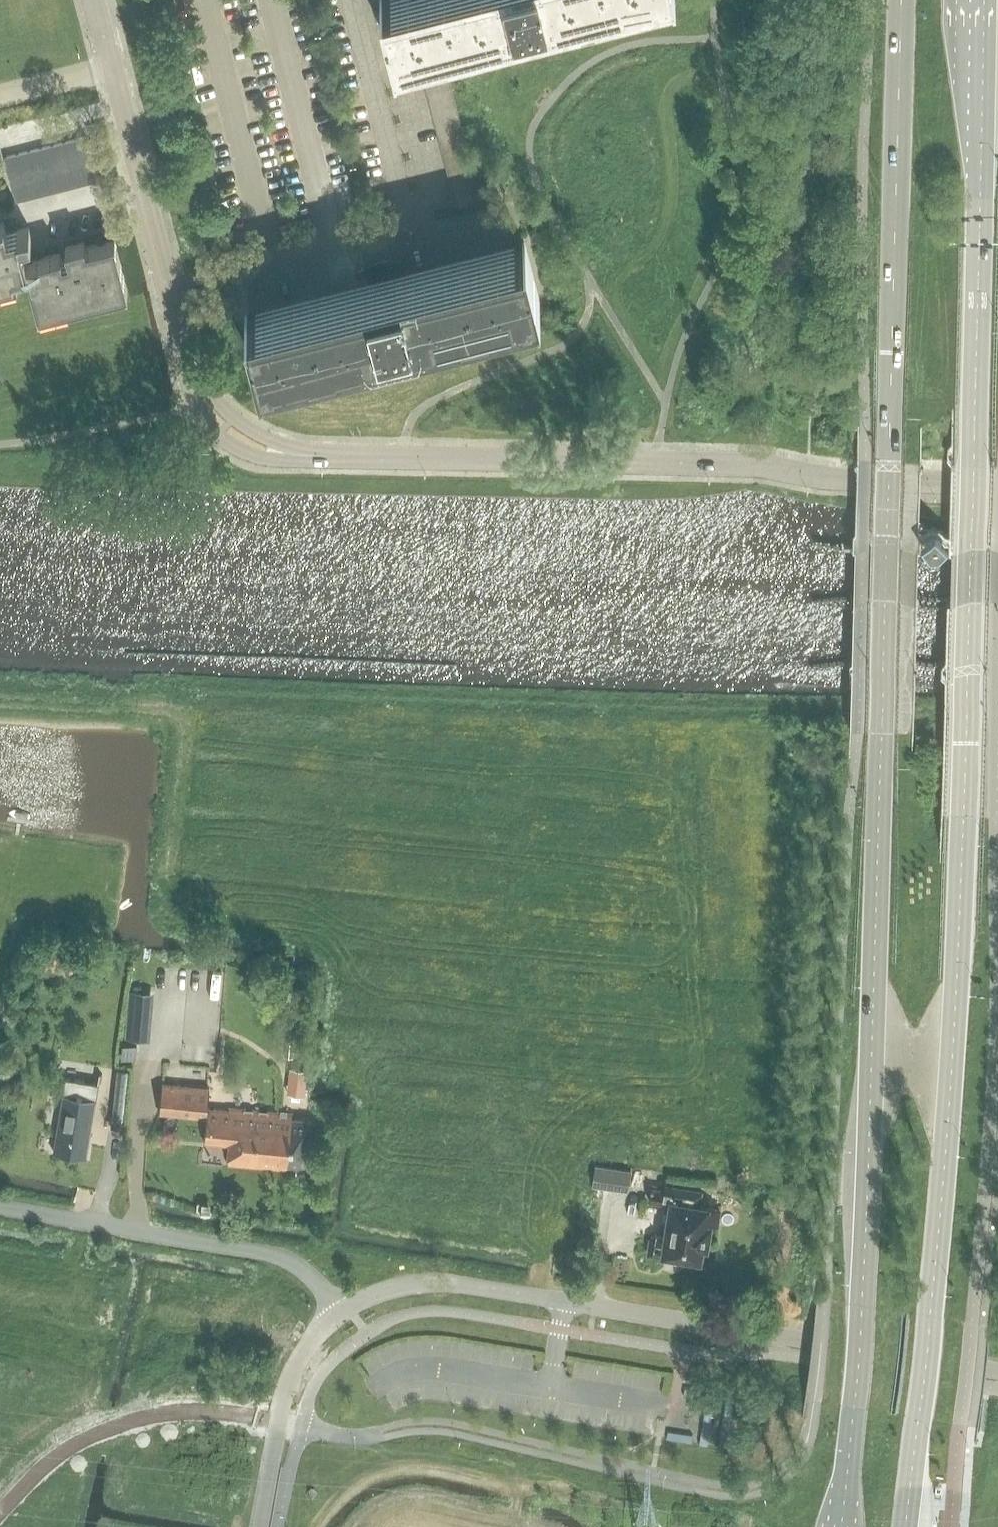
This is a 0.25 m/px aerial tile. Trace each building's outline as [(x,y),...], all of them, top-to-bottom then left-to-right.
[(395,51),(397,50),(592,0),(382,0),(395,51)] [(422,72),(447,66),(444,55),(420,61),(422,72)] [(425,83),(449,77),(447,66),(422,72),(425,83)] [(449,77),(425,83),(428,95),(452,89),(449,77)] [(452,89),(428,95),(431,106),(455,100),(452,89)] [(455,100),(431,106),(434,117),(458,111),(455,100)] [(458,111),(434,117),(436,128),(461,122),(458,111)] [(461,122),(436,128),(439,140),(463,134),(461,122)] [(463,134),(439,140),(442,151),(466,145),(463,134)] [(75,138),(81,161),(93,157),(88,135),(75,138)] [(69,164),(81,161),(75,138),(63,141),(69,164)] [(57,167),(69,164),(63,141),(52,144),(57,167)] [(45,170),(57,167),(52,144),(40,147),(45,170)] [(466,145),(442,151),(445,162),(469,156),(466,145)] [(33,173),(45,170),(40,147),(28,150),(33,173)] [(21,176),(33,173),(28,150),(16,153),(21,176)] [(9,179),(21,176),(16,153),(4,156),(9,179)] [(81,161),(87,183),(99,180),(93,157),(81,161)] [(81,161),(69,164),(75,186),(87,183),(81,161)] [(69,164),(57,167),(63,189),(75,186),(69,164)] [(57,167),(45,170),(51,192),(63,189),(57,167)] [(45,170),(33,173),(39,195),(51,192),(45,170)] [(21,176),(27,198),(39,195),(33,173),(21,176)] [(27,198),(21,176),(9,179),(15,201),(27,198)] [(16,278),(18,278),(17,272),(27,270),(38,314),(40,313),(40,312),(125,290),(128,290),(114,238),(85,246),(84,241),(64,247),(65,248),(68,257),(62,259),(61,254),(61,252),(35,259),(27,261),(24,250),(23,250),(20,239),(29,236),(31,236),(29,227),(18,230),(17,230),(6,233),(3,222),(0,223),(0,282),(16,278)] [(540,299),(525,242),(523,243),(524,248),(510,251),(509,249),(397,278),(398,263),(385,262),(381,263),(376,264),(365,272),(373,284),(262,313),(262,315),(249,319),(248,314),(245,314),(260,371),(262,370),(261,370),(538,298),(538,299),(540,299)] [(918,541),(922,544),(928,551),(937,551),(947,541),(934,526),(918,541)] [(129,1014),(127,1038),(146,1040),(148,1016),(129,1014)] [(285,1042),(284,1057),(294,1058),(295,1042),(285,1042)] [(122,1043),(121,1056),(136,1058),(137,1044),(122,1043)] [(292,1068),(290,1084),(305,1086),(307,1070),(292,1068)] [(117,1069),(113,1108),(124,1109),(128,1070),(117,1069)] [(64,1094),(54,1151),(86,1156),(95,1099),(98,1082),(67,1077),(64,1094)] [(306,1168),(311,1120),(292,1118),(292,1114),(228,1107),(228,1110),(208,1108),(210,1088),(162,1084),(159,1113),(206,1118),(204,1142),(225,1144),(225,1145),(229,1145),(227,1164),(287,1169),(287,1165),(306,1168)] [(631,1171),(614,1168),(595,1166),(591,1187),(628,1192),(631,1171)] [(716,1225),(719,1208),(699,1205),(701,1192),(665,1186),(664,1191),(651,1189),(649,1202),(671,1205),(665,1237),(656,1235),(650,1238),(648,1254),(664,1256),(665,1251),(703,1257),(709,1224),(716,1225)]
